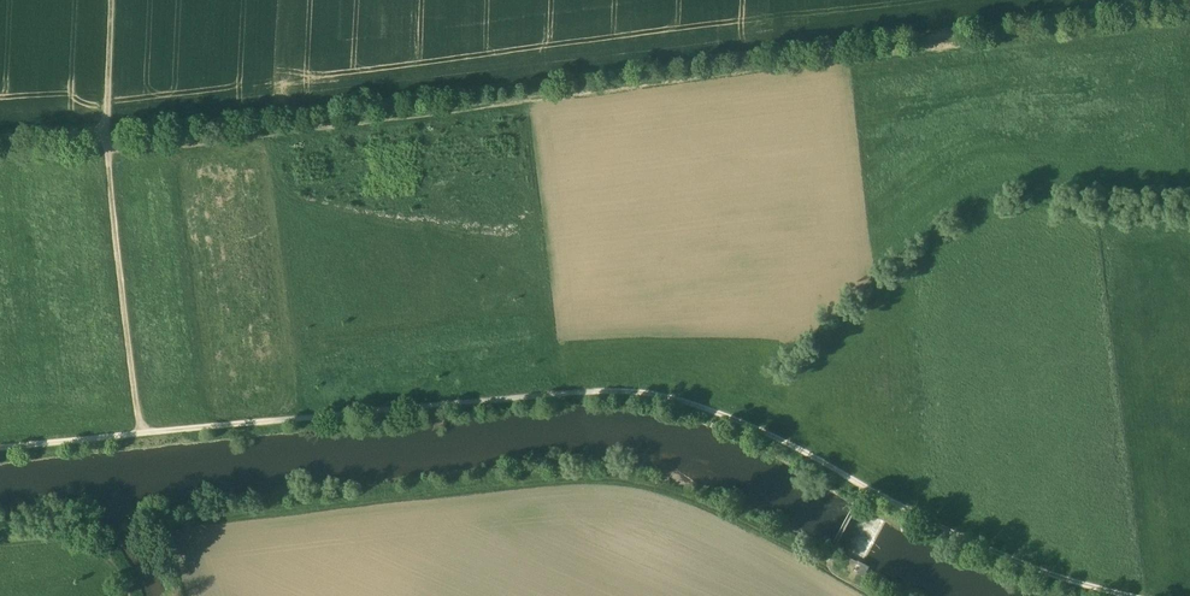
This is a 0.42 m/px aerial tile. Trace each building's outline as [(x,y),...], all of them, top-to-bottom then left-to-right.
[(857,562),(852,570),(864,576),(866,574),(870,566),(864,563),(858,560),(857,562)]
